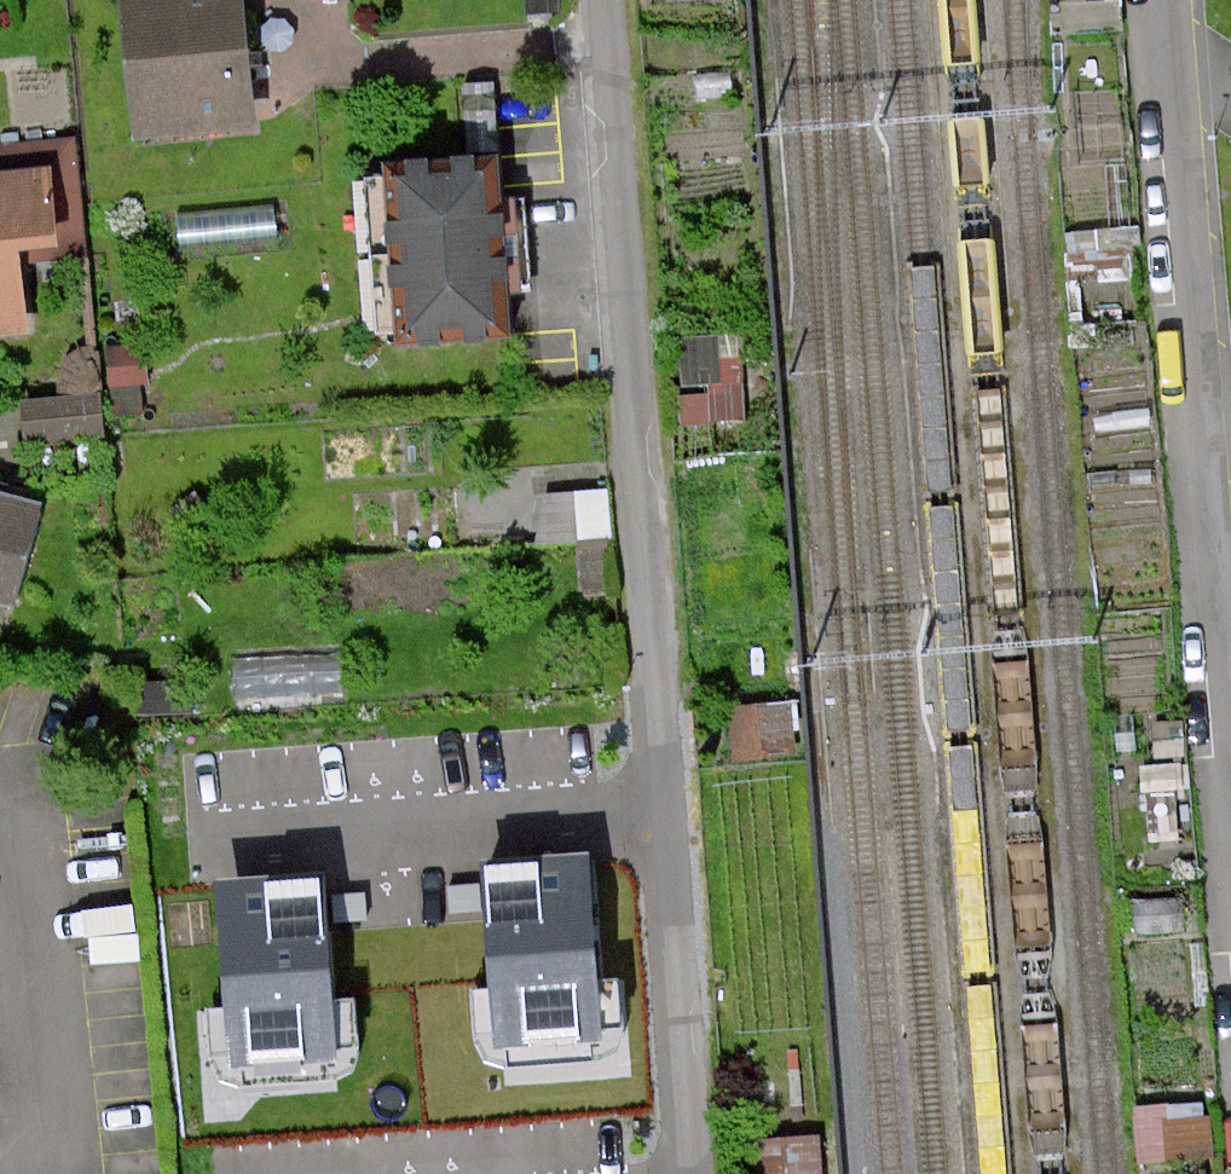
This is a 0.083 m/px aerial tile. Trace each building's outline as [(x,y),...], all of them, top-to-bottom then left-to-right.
[(252,118),(240,0),(125,0),(138,138),(252,127),(252,118)] [(528,14),(563,12),(562,0),(528,0),(528,14)] [(732,71),(696,76),(698,100),(736,96),(732,71)] [(503,151),(497,80),(460,82),(466,153),(503,151)] [(28,349),(22,280),(82,274),(70,146),(31,150),(34,180),(0,183),(0,351),(28,349)] [(466,153),(389,158),(390,174),(401,334),(402,343),(497,337),(517,336),(503,151),(466,153)] [(720,337),(682,339),(686,421),(745,418),(743,379),(722,381),(720,337)] [(144,345),(107,348),(112,419),(144,417),(140,385),(148,384),(148,363),(144,345)] [(103,396),(96,346),(77,350),(59,373),(60,395),(103,396)] [(106,437),(103,396),(23,402),(26,442),(106,437)] [(608,489),(535,496),(540,545),(613,538),(608,489)] [(0,491),(0,602),(20,607),(47,504),(0,491)] [(347,699),(343,648),(224,657),(227,708),(347,699)] [(194,714),(192,681),(139,684),(141,717),(194,714)] [(797,704),(723,711),(728,759),(801,753),(797,704)] [(489,867),(504,1040),(600,1032),(585,858),(532,863),(489,867)] [(223,886),(238,1056),(332,1048),(317,878),(281,881),(223,886)] [(749,1139),(751,1173),(825,1173),(821,1135),(749,1139)]
